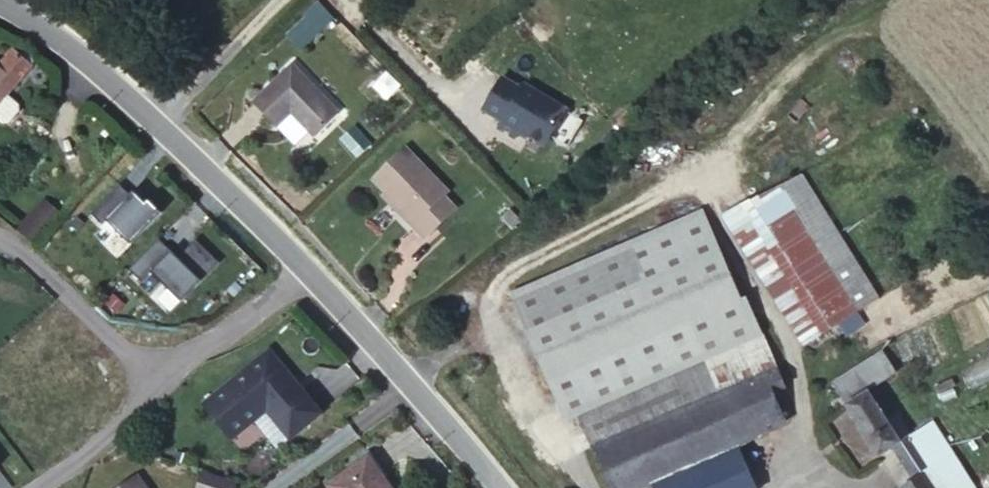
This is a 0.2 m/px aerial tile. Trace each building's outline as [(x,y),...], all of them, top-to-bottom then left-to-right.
[(320,33),(335,18),(319,2),(304,16),(320,33)] [(8,95),(38,60),(19,44),(0,66),(0,105),(8,95)] [(291,67),(253,103),(276,127),(291,112),(315,136),(337,115),(291,67)] [(518,89),(499,77),(479,110),(499,121),(495,127),(512,136),(516,129),(539,142),(544,141),(563,109),(521,84),(518,89)] [(0,105),(0,123),(3,125),(11,125),(21,112),(20,105),(8,95),(0,105)] [(374,180),(386,193),(404,211),(399,216),(424,241),(456,210),(444,197),(449,193),(407,150),(374,180)] [(0,159),(0,165),(6,172),(16,161),(6,152),(0,159)] [(880,298),(797,168),(776,182),(858,312),(860,312),(880,298)] [(120,182),(92,211),(103,223),(108,218),(132,242),(163,211),(150,198),(147,201),(135,189),(131,193),(120,182)] [(858,312),(776,182),(727,213),(811,343),(839,325),(858,312)] [(404,211),(386,193),(382,198),(399,216),(404,211)] [(46,201),(39,208),(56,222),(62,215),(46,201)] [(755,333),(700,206),(508,293),(561,417),(577,409),(755,333)] [(56,222),(39,208),(19,231),(36,246),(56,222)] [(160,236),(132,265),(145,279),(153,270),(183,299),(221,261),(197,238),(180,255),(160,236)] [(858,312),(839,325),(845,334),(865,321),(860,312),(858,312)] [(594,445),(771,369),(755,333),(577,409),(594,445)] [(867,333),(859,338),(867,350),(875,345),(867,333)] [(269,354),(202,407),(230,442),(266,415),(288,443),(320,418),(269,354)] [(931,469),(910,435),(897,414),(887,421),(867,391),(893,373),(882,355),(836,384),(880,455),(894,446),(915,479),(924,474),(931,469)] [(771,369),(594,445),(613,487),(639,487),(653,482),(736,445),(783,425),(770,394),(784,389),(775,368),(771,369)] [(933,487),(971,487),(929,423),(910,435),(931,469),(924,474),(933,487)] [(736,445),(653,482),(656,487),(755,487),(736,445)] [(366,457),(328,485),(331,487),(389,487),(366,457)] [(140,487),(131,474),(112,487),(139,487),(140,487)] [(924,474),(915,479),(902,487),(933,487),(924,474)] [(202,478),(198,487),(230,487),(202,478)]
